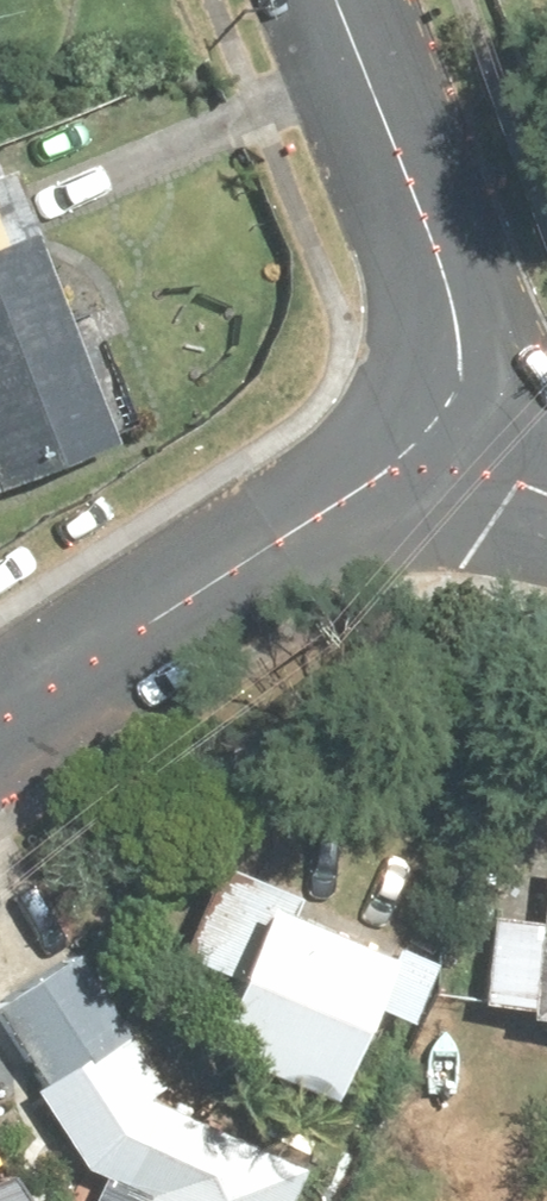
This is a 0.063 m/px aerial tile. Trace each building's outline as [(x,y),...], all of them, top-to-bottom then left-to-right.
[(0,248),(0,487),(132,439),(55,228),(0,248)] [(445,946),(226,847),(181,948),(232,970),(206,1028),(333,1085),(372,999),(413,1017),(445,946)] [(544,904),(486,900),(479,1005),(546,1010),(546,863),(544,904)] [(0,1016),(0,1030),(54,1094),(140,1023),(78,950),(0,1016)] [(130,1074),(90,1163),(142,1186),(135,1200),(295,1200),(315,1156),(130,1074)] [(26,1151),(0,1163),(0,1200),(48,1200),(26,1151)]
